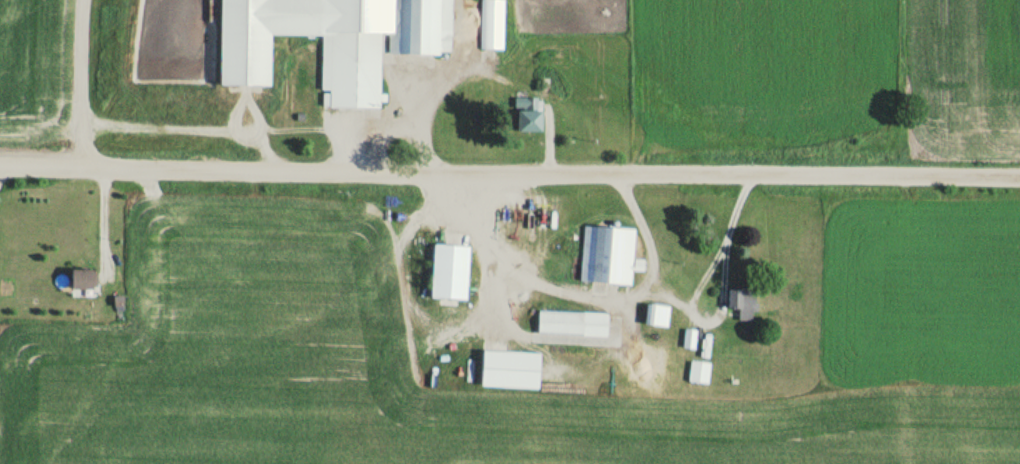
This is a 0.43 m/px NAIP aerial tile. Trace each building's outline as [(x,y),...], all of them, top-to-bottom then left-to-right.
[(452,0),(389,0),(389,1),(351,0),(220,0),(219,84),(268,85),(269,34),(330,35),(329,93),(321,92),(321,107),(379,108),(380,33),(388,33),(388,53),(451,54),(452,0)] [(491,39),(491,47),(501,47),(501,0),(480,0),(480,39),(491,39)] [(540,130),(540,97),(515,97),(515,130),(540,130)] [(634,229),(583,226),(579,282),(630,285),(631,271),(642,272),(643,260),(632,259),(634,229)] [(468,246),(432,243),(429,300),(464,302),(468,246)] [(69,289),(91,289),(91,269),(69,269),(69,289)] [(726,288),(726,310),(738,310),(738,320),(755,320),(755,288),(726,288)] [(667,326),(668,305),(644,303),(643,324),(667,326)] [(583,334),(584,311),(537,309),(536,332),(583,334)] [(694,347),(694,328),(682,328),(682,347),(694,347)] [(537,351),(480,349),(479,386),(536,387),(537,351)] [(687,382),(707,384),(709,361),(689,360),(687,382)]
